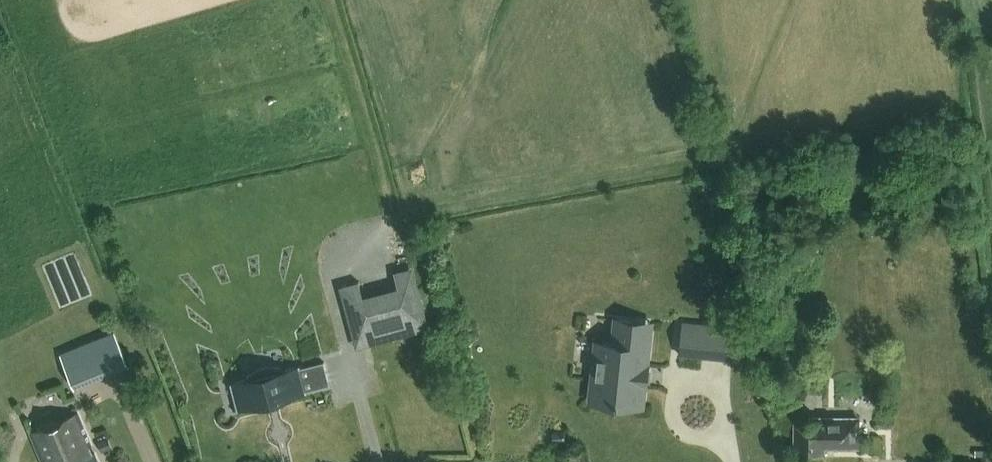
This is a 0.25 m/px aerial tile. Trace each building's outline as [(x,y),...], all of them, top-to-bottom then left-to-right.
[(357,348),(430,329),(412,266),(393,271),(397,285),(364,295),(360,281),(340,287),(357,348)] [(596,341),(590,401),(638,406),(640,385),(644,385),(644,386),(646,386),(648,364),(647,364),(651,322),(615,318),(613,343),(596,341)] [(682,325),(679,354),(732,359),(734,331),(682,325)] [(126,366),(112,331),(58,354),(72,388),(126,366)] [(330,384),(324,361),(304,367),(303,365),(283,370),(282,368),(274,366),(266,367),(259,369),(253,372),(246,378),(247,380),(226,385),(227,386),(234,384),(240,408),(233,409),(233,411),(266,402),(265,400),(277,397),(277,399),(310,391),(310,390),(330,384)] [(78,412),(30,432),(42,461),(98,461),(78,412)] [(857,448),(858,419),(858,416),(809,416),(808,421),(794,421),(794,458),(799,458),(801,461),(808,461),(810,458),(823,458),(823,447),(857,448)] [(565,432),(555,432),(555,443),(565,443),(565,432)] [(96,442),(99,451),(109,448),(105,439),(96,442)]
